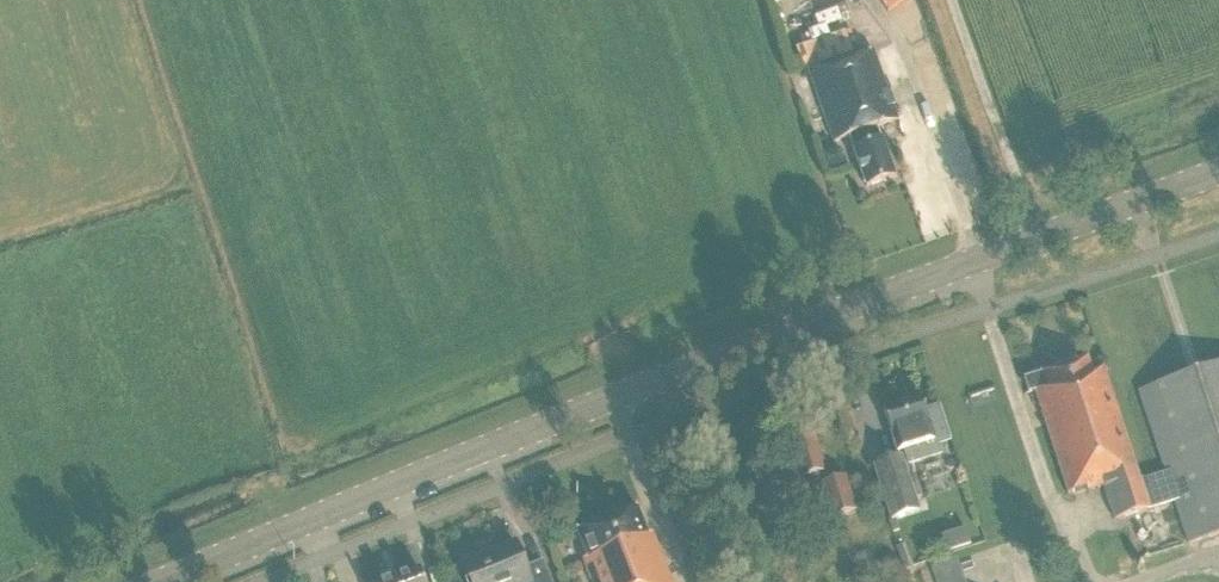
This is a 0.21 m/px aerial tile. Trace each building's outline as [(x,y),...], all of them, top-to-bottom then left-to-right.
[(854,53),(809,69),(835,142),(851,137),(855,151),(854,151),(867,187),(895,177),(883,141),(882,141),(878,127),(898,120),(874,51),(855,58),(854,53)] [(1150,510),(1140,481),(1104,368),(1092,371),(1088,358),(1043,372),(1043,373),(1025,379),(1029,393),(1036,391),(1070,494),(1088,488),(1089,491),(1104,486),(1116,521),(1150,510)] [(1150,510),(1176,502),(1190,544),(1218,534),(1218,365),(1139,391),(1166,472),(1140,481),(1150,510)] [(926,411),(922,398),(884,411),(896,447),(901,446),(908,467),(942,456),(940,447),(952,443),(941,406),(926,411)] [(788,440),(804,492),(820,487),(816,474),(825,471),(813,432),(788,440)] [(874,465),(892,521),(920,512),(902,456),(874,465)] [(832,520),(856,512),(846,478),(821,486),(832,520)] [(652,532),(648,534),(637,507),(577,530),(588,558),(584,560),(592,581),(672,581),(652,532)] [(471,581),(552,581),(543,561),(525,568),(516,544),(464,565),(471,581)] [(955,558),(932,567),(938,581),(964,581),(955,558)] [(392,580),(393,581),(424,581),(420,570),(392,580)]
